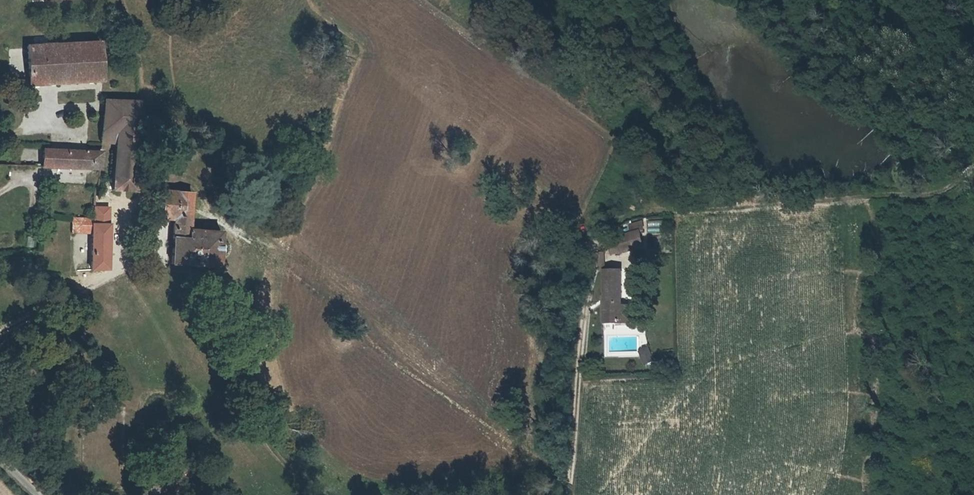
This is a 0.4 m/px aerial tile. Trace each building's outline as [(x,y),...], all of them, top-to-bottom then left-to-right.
[(96,79),(92,40),(22,47),(27,82),(96,79)] [(100,98),(101,112),(140,112),(138,98),(100,98)] [(101,112),(100,127),(118,128),(116,141),(116,147),(139,149),(141,119),(140,112),(101,112)] [(118,128),(100,127),(100,140),(116,141),(118,128)] [(136,186),(139,149),(116,147),(112,184),(136,186)] [(42,169),(68,170),(69,153),(41,151),(42,169)] [(69,153),(68,170),(94,171),(95,154),(69,153)] [(157,211),(174,213),(170,259),(219,263),(222,229),(188,226),(191,190),(159,188),(157,211)] [(70,227),(90,229),(90,222),(91,216),(71,214),(70,227)] [(651,217),(651,226),(665,225),(665,216),(651,217)] [(107,224),(90,222),(90,229),(87,266),(103,267),(107,224)] [(642,227),(636,229),(640,243),(646,242),(642,227)] [(640,243),(636,229),(620,233),(624,248),(640,243)] [(613,316),(640,315),(639,303),(631,303),(629,267),(611,269),(613,316)] [(658,353),(654,345),(646,348),(650,357),(658,353)]
